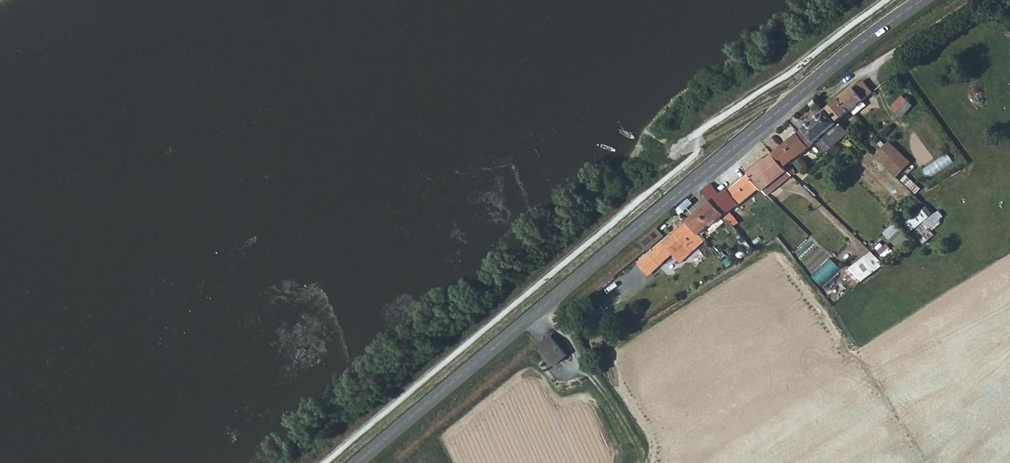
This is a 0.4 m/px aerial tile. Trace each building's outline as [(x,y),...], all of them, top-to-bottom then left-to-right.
[(865,81),(828,111),(836,122),(837,121),(839,123),(852,111),(856,116),(868,106),(863,101),(874,93),(865,81)] [(914,106),(905,98),(893,110),(902,118),(914,106)] [(836,122),(828,111),(799,135),(812,147),(818,142),(838,125),(839,126),(841,124),(839,123),(837,121),(836,122)] [(818,142),(828,152),(851,134),(841,124),(839,126),(838,125),(818,142)] [(785,168),(794,177),(795,176),(788,167),(812,147),(799,135),(774,155),(785,168)] [(912,164),(890,143),(877,156),(900,177),(912,164)] [(931,177),(956,162),(951,154),(926,168),(931,177)] [(778,183),(780,187),(794,177),(785,168),(774,155),(750,174),(761,189),(764,193),(770,189),(767,185),(773,181),(776,185),(778,183)] [(720,208),(725,214),(761,189),(750,174),(730,191),(729,189),(721,194),(714,200),(720,208)] [(714,200),(721,194),(712,184),(703,192),(712,202),(714,200)] [(714,200),(712,202),(689,223),(701,236),(712,226),(714,228),(722,222),(720,220),(725,214),(720,208),(714,200)] [(948,219),(941,209),(937,212),(931,205),(909,223),(925,244),(938,234),(934,229),(948,219)] [(674,254),(682,263),(707,242),(701,236),(689,223),(664,243),(651,256),(661,266),(674,254)] [(898,225),(888,233),(901,249),(910,241),(898,225)] [(666,236),(658,227),(640,242),(648,252),(666,236)] [(874,250),(846,274),(858,288),(886,264),(874,250)] [(661,266),(651,256),(640,266),(650,277),(661,266)] [(817,277),(824,285),(843,268),(836,260),(817,277)] [(553,336),(540,346),(555,365),(569,356),(553,336)]
